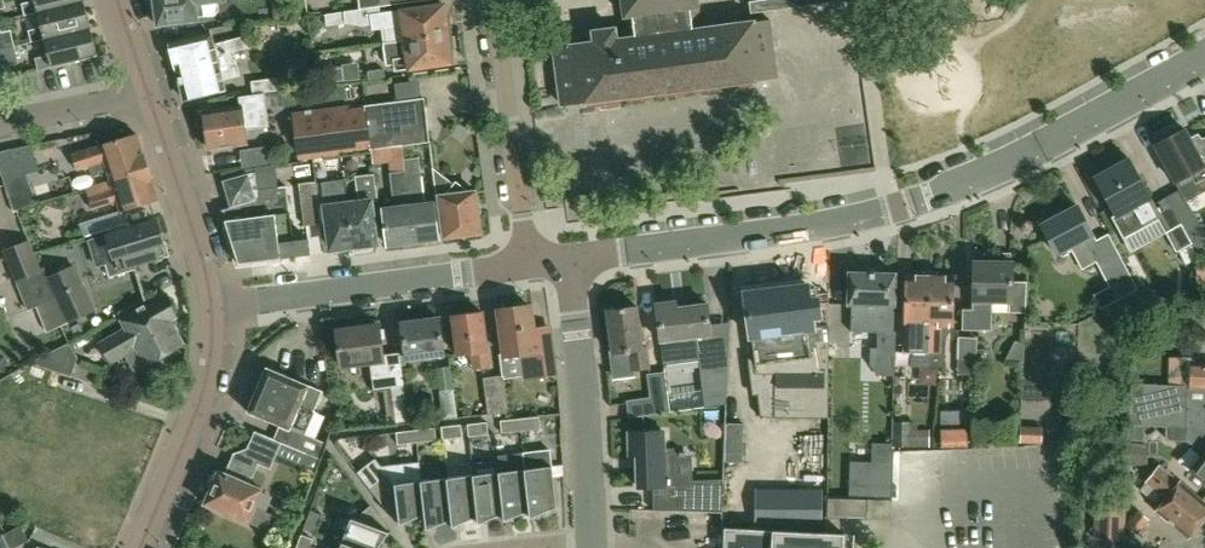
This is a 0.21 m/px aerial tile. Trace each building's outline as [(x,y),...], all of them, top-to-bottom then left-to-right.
[(84,0),(34,0),(34,1),(22,3),(25,15),(37,12),(84,0)] [(90,28),(84,0),(37,12),(41,28),(29,31),(32,42),(44,39),(90,28)] [(217,0),(154,0),(157,24),(177,22),(198,18),(214,16),(218,10),(217,0)] [(304,0),(298,0),(290,1),(293,18),(307,16),(304,0)] [(360,8),(413,1),(413,0),(359,0),(360,8)] [(725,78),(735,77),(735,81),(778,76),(770,18),(701,28),(697,0),(623,0),(625,15),(627,15),(630,37),(616,39),(615,27),(593,30),(595,42),(554,47),(562,105),(726,83),(725,78)] [(837,0),(749,0),(750,12),(837,0)] [(453,33),(450,16),(446,17),(444,4),(371,15),(373,30),(385,29),(387,43),(407,40),(453,33)] [(363,26),(360,9),(325,14),(327,26),(346,23),(363,26)] [(97,56),(90,28),(44,39),(47,55),(36,58),(38,70),(97,56)] [(196,61),(234,51),(248,47),(245,36),(214,44),(211,33),(170,44),(177,69),(197,64),(196,61)] [(453,62),(451,50),(455,49),(453,33),(407,40),(387,43),(384,43),(387,62),(388,65),(395,64),(396,71),(453,62)] [(5,49),(0,50),(0,79),(6,77),(11,76),(8,63),(5,49)] [(227,88),(225,80),(241,76),(234,51),(196,61),(197,64),(177,69),(185,99),(227,88)] [(322,72),(324,85),(346,81),(343,68),(322,72)] [(383,79),(382,71),(366,73),(367,81),(383,79)] [(278,90),(277,78),(252,82),(254,94),(278,90)] [(424,97),(365,104),(371,148),(430,140),(424,97)] [(294,113),(300,157),(371,148),(365,104),(294,113)] [(204,111),(209,147),(247,142),(245,129),(270,126),(267,106),(243,109),(242,105),(204,111)] [(1204,140),(1195,145),(1187,129),(1156,145),(1176,183),(1193,174),(1202,192),(1204,191),(1204,140)] [(148,169),(137,134),(73,154),(78,170),(91,166),(94,175),(109,170),(112,180),(148,169)] [(38,205),(27,174),(41,170),(33,147),(11,150),(0,153),(0,169),(15,211),(38,205)] [(440,238),(436,202),(424,203),(419,158),(404,159),(406,171),(405,171),(414,241),(440,238)] [(1152,199),(1131,159),(1097,177),(1118,217),(1116,218),(1125,235),(1145,224),(1145,225),(1160,216),(1153,205),(1155,204),(1152,199)] [(259,198),(256,170),(255,170),(254,167),(247,168),(221,172),(232,207),(259,198)] [(311,254),(309,237),(293,239),(286,186),(278,187),(275,168),(256,170),(259,198),(232,207),(222,210),(238,255),(250,261),(279,258),(311,254)] [(158,199),(148,169),(112,180),(112,181),(88,188),(95,209),(118,201),(121,210),(158,199)] [(414,241),(405,171),(389,173),(393,207),(383,208),(388,244),(414,241)] [(376,243),(372,217),(375,216),(375,210),(379,210),(374,174),(355,176),(359,202),(348,204),(354,249),(373,246),(373,243),(376,243)] [(354,249),(348,204),(337,205),(334,178),(316,181),(318,192),(323,195),(325,207),(324,207),(326,222),(329,222),(332,248),(334,248),(335,251),(354,249)] [(446,194),(439,195),(445,237),(482,232),(476,190),(470,191),(457,180),(446,194)] [(301,225),(317,223),(312,185),(296,187),(301,225)] [(1182,224),(1202,258),(1204,256),(1204,234),(1199,223),(1181,190),(1167,197),(1182,224)] [(1178,250),(1192,242),(1182,224),(1167,197),(1155,204),(1153,205),(1160,216),(1168,232),(1178,250)] [(1079,207),(1042,227),(1057,254),(1070,246),(1083,269),(1096,262),(1117,300),(1138,288),(1108,234),(1097,240),(1079,207)] [(167,254),(156,220),(97,237),(97,238),(89,240),(97,265),(105,262),(109,276),(136,268),(134,264),(167,254)] [(41,272),(29,241),(4,250),(28,310),(37,306),(47,331),(69,321),(57,297),(55,298),(45,277),(47,276),(45,271),(41,272)] [(1199,260),(1193,247),(1180,254),(1187,266),(1196,261),(1199,260)] [(1013,263),(991,263),(975,263),(975,301),(976,301),(976,311),(965,311),(965,329),(992,329),(992,301),(1009,301),(1009,312),(1026,312),(1026,285),(1013,285),(1013,263)] [(72,264),(47,276),(45,277),(55,298),(57,297),(69,321),(94,310),(72,264)] [(897,275),(859,274),(850,274),(849,306),(853,306),(852,318),(877,319),(876,333),(870,332),(869,350),(871,350),(871,364),(877,375),(894,375),(896,333),(890,333),(891,314),(896,314),(897,275)] [(929,368),(931,276),(908,276),(906,345),(910,345),(910,368),(929,368)] [(957,277),(931,276),(929,368),(944,368),(945,340),(943,340),(943,327),(956,327),(957,277)] [(809,285),(746,293),(751,336),(753,336),(755,357),(749,358),(752,383),(758,382),(762,416),(829,416),(830,325),(830,302),(829,292),(820,293),(819,288),(810,290),(809,285)] [(128,352),(138,370),(186,343),(172,319),(178,317),(167,293),(121,320),(126,328),(105,340),(116,360),(128,352)] [(697,348),(712,346),(710,336),(712,335),(707,304),(678,308),(677,301),(656,304),(661,341),(664,364),(678,362),(698,359),(697,348)] [(557,375),(552,330),(534,332),(531,306),(499,310),(505,356),(520,354),(523,373),(537,371),(538,378),(557,375)] [(628,351),(631,370),(647,367),(643,334),(640,335),(636,307),(606,310),(612,353),(628,351)] [(458,354),(472,352),(474,367),(490,365),(483,312),(453,316),(458,354)] [(440,318),(401,323),(406,359),(444,354),(440,318)] [(373,361),(377,389),(404,386),(400,352),(384,354),(380,325),(336,331),(341,365),(373,361)] [(977,338),(958,337),(957,374),(974,375),(974,359),(976,359),(977,338)] [(77,358),(68,343),(35,360),(36,364),(71,376),(77,358)] [(1188,384),(1189,360),(1174,359),(1173,384),(1188,384)] [(1189,364),(1189,386),(1142,385),(1129,385),(1128,425),(1140,425),(1164,426),(1202,427),(1204,429),(1204,364),(1189,364)] [(712,385),(702,387),(702,391),(704,405),(726,402),(727,365),(710,368),(712,385)] [(314,411),(322,391),(310,385),(268,367),(249,412),(291,430),(299,433),(299,432),(306,435),(316,411),(314,411)] [(457,418),(450,368),(437,370),(444,420),(457,418)] [(486,405),(507,403),(504,376),(483,378),(486,405)] [(410,396),(398,397),(401,420),(411,420),(410,396)] [(643,416),(641,401),(626,403),(628,418),(643,416)] [(508,412),(507,403),(486,405),(487,414),(508,412)] [(540,418),(521,420),(522,432),(541,430),(540,418)] [(522,432),(521,420),(502,422),(503,434),(522,432)] [(931,430),(912,430),(912,421),(895,421),(895,446),(912,446),(931,446),(931,430)] [(489,436),(488,423),(469,426),(470,438),(489,436)] [(743,424),(725,423),(724,462),(742,462),(743,424)] [(463,438),(462,426),(443,428),(444,441),(463,438)] [(1043,427),(1021,426),(1020,443),(1042,443),(1043,427)] [(1202,427),(1164,426),(1164,437),(1167,440),(1186,440),(1204,455),(1204,429),(1202,427)] [(417,431),(419,443),(437,441),(436,429),(417,431)] [(967,446),(966,429),(940,430),(941,447),(967,446)] [(419,443),(417,431),(398,433),(399,446),(419,443)] [(664,451),(663,431),(629,432),(630,455),(637,455),(638,487),(658,486),(659,509),(659,510),(684,511),(722,512),(723,482),(673,484),(672,450),(664,451)] [(284,443),(257,432),(249,449),(254,462),(272,470),(284,443)] [(306,435),(299,432),(299,433),(293,447),(320,458),(326,443),(306,435)] [(1104,437),(1102,446),(1111,448),(1113,438),(1104,437)] [(1146,465),(1146,445),(1129,444),(1128,464),(1146,465)] [(1192,472),(1204,482),(1204,455),(1192,472)] [(314,474),(319,461),(306,456),(301,469),(314,474)] [(505,515),(500,473),(501,473),(499,461),(473,464),(475,476),(479,518),(478,518),(479,525),(481,524),(489,525),(488,521),(504,515),(505,515)] [(893,499),(893,465),(852,463),(850,497),(893,499)] [(558,509),(553,467),(526,470),(531,512),(530,512),(531,519),(532,518),(541,520),(540,515),(558,509)] [(1156,511),(1188,538),(1204,517),(1204,502),(1181,482),(1179,483),(1159,467),(1146,483),(1166,500),(1156,511)] [(531,512),(526,470),(501,473),(500,473),(505,515),(504,515),(505,522),(507,521),(515,523),(514,518),(530,512),(531,512)] [(250,521),(268,529),(274,515),(256,507),(263,490),(220,471),(219,474),(214,475),(210,484),(212,489),(206,504),(249,523),(250,521)] [(426,515),(423,482),(396,485),(388,475),(370,489),(397,523),(400,522),(401,525),(402,525),(413,526),(412,521),(426,515)] [(479,518),(475,476),(449,479),(453,521),(452,521),(453,528),(455,527),(463,528),(462,524),(478,518),(479,518)] [(453,521),(449,479),(423,482),(426,515),(427,531),(429,530),(437,531),(437,527),(452,521),(453,521)] [(1126,488),(1097,487),(1095,538),(1124,539),(1126,488)] [(388,532),(389,529),(372,506),(355,519),(353,519),(343,544),(354,547),(380,547),(383,543),(389,545),(390,534),(391,533),(388,532)] [(323,515),(312,511),(305,529),(316,534),(323,515)] [(1148,521),(1137,512),(1125,526),(1136,535),(1148,521)] [(32,543),(25,527),(7,536),(5,533),(0,536),(0,547),(21,547),(32,543)] [(726,530),(725,547),(843,547),(844,535),(726,530)] [(303,536),(298,547),(311,547),(314,540),(303,536)]
